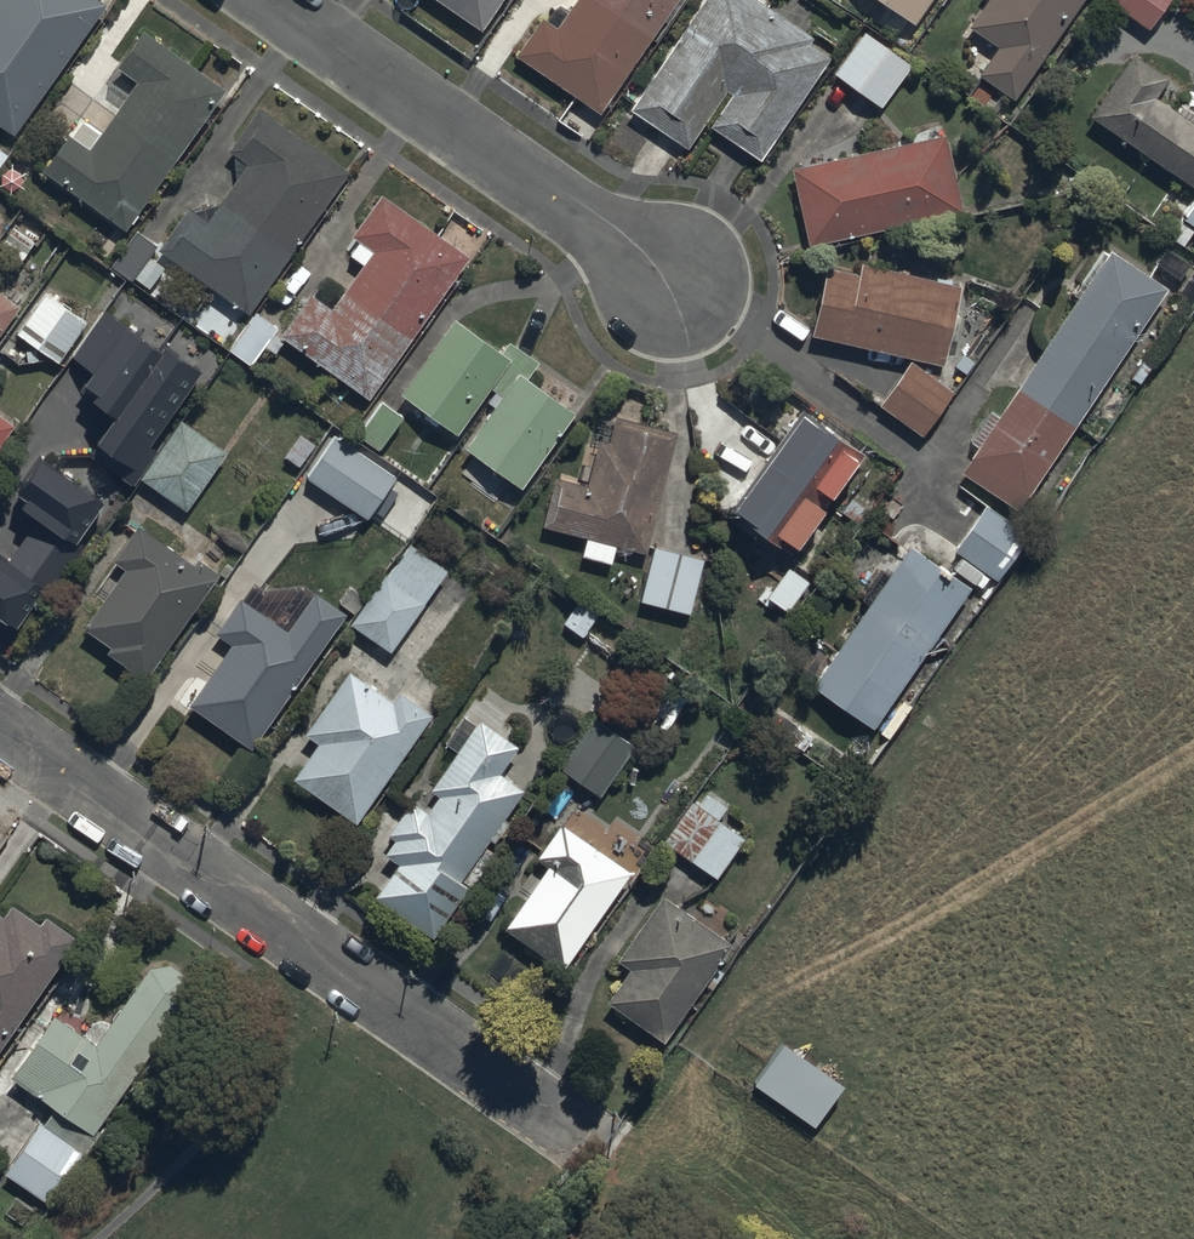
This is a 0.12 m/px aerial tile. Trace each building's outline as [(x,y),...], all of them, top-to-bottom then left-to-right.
[(20,146),(111,14),(91,0),(4,0),(6,1),(0,10),(0,132),(20,146)] [(487,41),(514,0),(425,0),(487,41)] [(603,124),(686,0),(590,0),(564,38),(546,26),(518,67),(536,79),(603,124)] [(822,51),(782,25),(745,0),(715,0),(633,121),(691,160),(730,102),(737,107),(715,140),(765,174),(839,63),(822,51)] [(913,31),(933,0),(865,0),(913,31)] [(1103,0),(992,0),(969,35),(1001,55),(981,86),(1028,116),(1103,0)] [(1152,35),(1175,0),(1114,0),(1109,8),(1152,35)] [(916,69),(872,40),(839,90),(884,119),(916,69)] [(68,199),(129,240),(227,97),(167,56),(144,41),(119,79),(141,94),(96,158),(70,140),(42,181),(68,199)] [(1096,131),(1193,199),(1193,135),(1161,112),(1175,93),(1140,68),(1126,88),(1096,131)] [(182,276),(254,324),(351,182),(279,134),(261,121),(232,164),(250,176),(212,232),(192,218),(162,262),(182,276)] [(796,180),(813,259),(968,225),(951,146),(796,180)] [(311,368),(373,410),(471,267),(409,225),(387,209),(358,252),(380,267),(342,323),(316,305),(285,351),(311,368)] [(14,220),(0,242),(0,245),(21,258),(36,234),(14,220)] [(115,276),(134,289),(162,249),(143,236),(115,276)] [(963,484),(1024,526),(1178,306),(1117,264),(963,484)] [(832,281),(818,347),(949,375),(963,310),(966,296),(868,275),(865,289),(832,281)] [(18,340),(62,370),(93,324),(50,294),(18,340)] [(27,316),(0,298),(0,355),(27,316)] [(91,456),(134,486),(158,452),(151,447),(202,373),(166,349),(164,352),(106,313),(74,359),(95,373),(85,387),(98,395),(93,404),(116,420),(91,456)] [(249,322),(227,354),(254,372),(275,340),(249,322)] [(509,347),(500,359),(457,330),(406,404),(465,445),(496,399),(508,407),(469,465),(526,504),(580,427),(530,393),(545,371),(509,347)] [(905,369),(877,409),(930,446),(957,406),(905,369)] [(410,423),(382,404),(355,443),(383,462),(410,423)] [(804,416),(734,515),(807,566),(877,467),(804,416)] [(12,446),(19,436),(0,424),(0,463),(12,446)] [(648,565),(680,444),(611,426),(593,495),(559,487),(545,538),(580,547),(648,565)] [(147,491),(191,520),(231,462),(187,432),(147,491)] [(336,438),(309,479),(371,521),(399,481),(336,438)] [(39,458),(15,491),(28,500),(21,510),(35,520),(6,561),(0,557),(0,619),(16,630),(39,597),(47,602),(86,546),(79,541),(105,504),(39,458)] [(982,516),(953,558),(999,590),(1029,548),(982,516)] [(88,647),(153,692),(223,590),(158,545),(143,535),(115,576),(130,586),(88,647)] [(413,553),(356,637),(396,665),(454,581),(413,553)] [(907,554),(810,692),(880,741),(977,602),(907,554)] [(657,558),(642,614),(692,627),(707,571),(657,558)] [(601,607),(578,591),(561,615),(584,631),(601,607)] [(346,616),(315,595),(288,634),(240,601),(216,634),(232,646),(189,707),(252,751),(346,616)] [(357,815),(435,704),(402,680),(393,693),(351,662),(306,724),(319,734),(294,769),(357,815)] [(518,738),(481,711),(476,716),(464,707),(444,735),(456,744),(429,781),(438,788),(427,802),(413,792),(389,826),(395,831),(385,845),(399,855),(377,886),(433,927),(470,876),(462,870),(492,829),(495,832),(510,811),(506,808),(526,780),(501,762),(518,738)] [(564,780),(604,808),(640,757),(600,730),(564,780)] [(695,814),(668,852),(724,890),(751,852),(695,814)] [(511,944),(568,984),(637,886),(580,846),(568,838),(542,874),(554,882),(511,944)] [(78,933),(43,908),(37,916),(11,898),(2,911),(0,909),(0,1044),(78,933)] [(615,1016),(671,1056),(741,956),(685,917),(669,906),(621,974),(637,985),(615,1016)] [(52,1100),(93,1129),(198,980),(157,951),(96,1038),(53,1008),(9,1070),(52,1100)] [(784,1036),(753,1080),(816,1123),(846,1080),(784,1036)] [(4,1166),(49,1198),(84,1149),(38,1117),(4,1166)]
